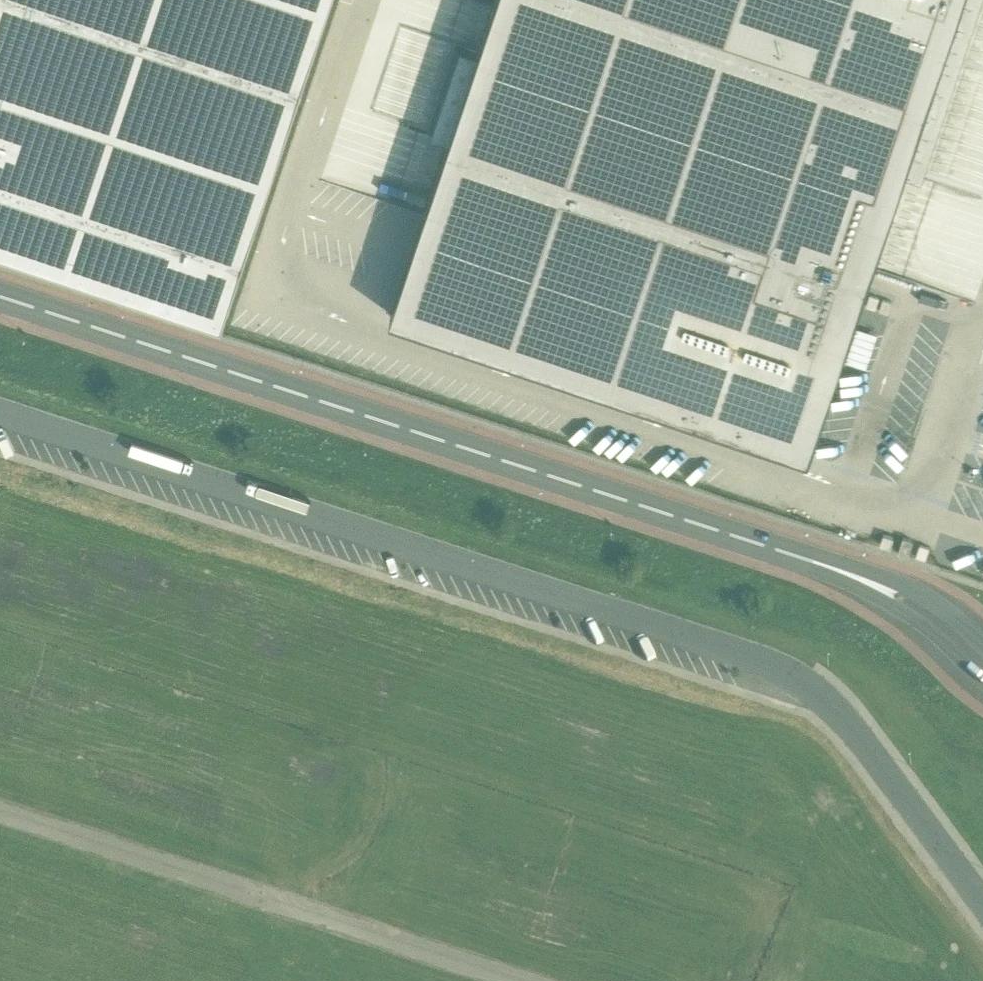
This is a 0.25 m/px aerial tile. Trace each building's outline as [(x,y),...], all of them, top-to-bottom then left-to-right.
[(224,319),(330,0),(0,0),(0,244),(224,319)] [(390,314),(810,454),(962,0),(495,0),(390,314)]
